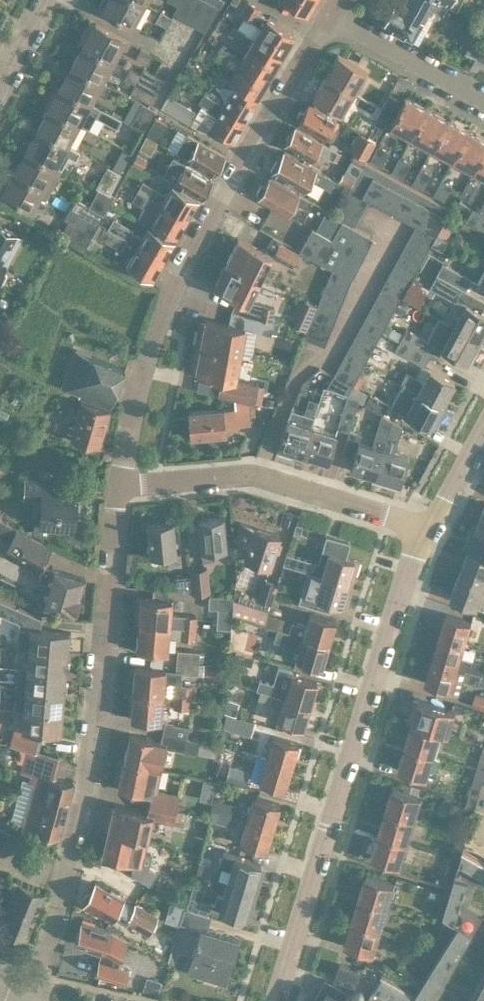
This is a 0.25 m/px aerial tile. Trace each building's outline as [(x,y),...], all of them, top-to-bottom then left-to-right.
[(98,7),(130,25),(142,2),(139,0),(101,0),(98,7)] [(192,0),(167,0),(166,1),(175,6),(171,14),(182,19),(192,0)] [(182,19),(193,25),(205,1),(203,0),(192,0),(182,19)] [(275,6),(286,12),(291,3),(305,12),(312,0),(279,0),(275,6)] [(384,25),(412,41),(418,43),(425,31),(418,27),(429,7),(417,0),(403,0),(400,6),(396,4),(384,25)] [(429,7),(444,15),(450,6),(454,8),(459,0),(417,0),(429,7)] [(193,25),(204,30),(216,7),(205,1),(193,25)] [(246,1),(239,14),(252,22),(258,12),(260,9),(246,1)] [(172,18),(170,17),(160,11),(155,21),(166,28),(172,18)] [(258,12),(252,22),(260,27),(253,38),(271,48),(280,54),(293,32),(271,19),(266,16),(258,12)] [(78,42),(83,44),(111,60),(118,46),(125,50),(129,43),(122,39),(122,38),(94,24),(90,31),(85,29),(78,42)] [(244,32),(232,25),(227,33),(239,40),(244,32)] [(253,38),(241,58),(268,74),(280,54),(271,48),(253,38)] [(111,60),(83,44),(72,65),(100,80),(111,60)] [(216,52),(215,54),(227,61),(226,62),(235,68),(231,76),(229,79),(236,83),(256,95),(268,74),(241,58),(220,46),(216,52)] [(140,49),(135,58),(146,64),(151,55),(140,49)] [(337,54),(325,75),(353,92),(366,70),(337,54)] [(72,65),(60,86),(88,102),(94,91),(103,96),(109,85),(100,80),(72,65)] [(186,66),(181,76),(188,80),(193,70),(186,66)] [(140,97),(152,75),(143,70),(140,76),(129,70),(125,78),(135,83),(130,92),(140,97)] [(216,73),(211,81),(222,88),(227,79),(216,73)] [(140,97),(151,103),(163,80),(152,75),(140,97)] [(341,114),(353,92),(325,75),(312,97),(341,114)] [(236,83),(223,105),(245,118),(258,96),(256,95),(236,83)] [(44,105),(49,108),(77,123),(88,129),(94,117),(116,129),(121,120),(88,102),(60,86),(56,95),(51,92),(44,105)] [(203,94),(198,102),(201,104),(217,114),(210,126),(211,126),(233,139),(245,118),(223,105),(203,94)] [(167,95),(160,108),(186,124),(201,133),(211,126),(210,126),(217,114),(201,104),(196,111),(167,95)] [(389,95),(385,103),(382,108),(391,113),(395,107),(399,100),(389,95)] [(388,126),(409,138),(425,108),(404,97),(388,126)] [(130,125),(142,132),(153,110),(141,104),(133,100),(122,121),(130,125)] [(333,128),(338,120),(308,104),(298,122),(325,136),(330,126),(333,128)] [(49,108),(37,129),(65,144),(77,123),(49,108)] [(382,108),(374,124),(382,128),(383,129),(391,113),(382,108)] [(431,149),(447,120),(425,108),(409,138),(431,149)] [(155,118),(146,135),(158,142),(167,125),(155,118)] [(451,160),(467,131),(447,120),(431,149),(451,160)] [(318,149),(321,151),(336,160),(341,152),(325,144),(295,127),(285,145),(312,160),(318,149)] [(37,129),(26,150),(61,168),(67,156),(74,160),(79,152),(65,144),(37,129)] [(99,135),(88,129),(83,138),(94,144),(99,135)] [(451,160),(472,172),(483,150),(483,140),(467,131),(451,160)] [(358,133),(350,149),(366,157),(374,141),(358,133)] [(213,173),(223,156),(187,136),(177,152),(187,159),(213,173)] [(388,152),(377,146),(370,160),(380,166),(388,152)] [(121,152),(117,159),(126,164),(132,153),(131,153),(123,149),(121,152)] [(49,189),(61,168),(26,150),(15,170),(49,189)] [(472,172),(483,178),(483,150),(472,172)] [(330,190),(336,180),(284,152),(272,173),(304,190),(310,178),(330,190)] [(350,160),(361,165),(365,158),(355,152),(350,160)] [(147,160),(136,154),(131,163),(142,169),(147,160)] [(398,158),(391,172),(401,177),(409,163),(398,158)] [(199,198),(209,180),(173,159),(162,177),(199,198)] [(354,180),(350,187),(351,188),(363,194),(369,197),(369,196),(417,222),(437,233),(438,232),(443,222),(448,214),(450,209),(363,163),(361,167),(354,180)] [(107,167),(96,188),(99,189),(109,195),(120,175),(120,174),(112,170),(107,167)] [(419,169),(412,183),(422,189),(430,175),(419,169)] [(4,191),(3,193),(31,208),(37,197),(43,201),(49,189),(15,170),(4,191)] [(343,174),(339,181),(344,184),(350,187),(354,180),(343,174)] [(269,177),(258,199),(287,214),(294,202),(309,210),(313,201),(269,177)] [(440,181),(433,195),(443,200),(451,186),(440,181)] [(467,182),(459,196),(470,202),(477,188),(467,182)] [(142,184),(137,193),(186,220),(196,201),(171,187),(164,198),(153,192),(154,190),(142,184)] [(344,184),(338,195),(344,199),(350,187),(344,184)] [(364,207),(369,197),(351,188),(346,198),(364,207)] [(89,207),(102,214),(112,197),(109,195),(99,189),(89,207)] [(186,220),(137,193),(132,203),(143,210),(139,218),(176,239),(186,220)] [(341,207),(359,217),(364,207),(346,198),(341,207)] [(336,217),(342,220),(352,225),(354,226),(359,217),(341,207),(336,217)] [(477,212),(472,209),(466,220),(483,230),(483,216),(477,212)] [(85,246),(102,215),(93,210),(84,226),(78,227),(68,222),(62,233),(85,246)] [(113,219),(107,228),(126,239),(125,242),(162,262),(173,243),(146,228),(140,240),(129,234),(132,230),(113,219)] [(311,228),(298,251),(331,268),(352,225),(342,220),(332,239),(311,228)] [(411,233),(431,243),(436,233),(416,223),(411,233)] [(2,280),(6,273),(5,269),(7,264),(2,261),(17,234),(0,225),(0,281),(2,280)] [(352,225),(331,268),(352,277),(372,235),(354,226),(352,225)] [(107,228),(103,226),(96,238),(121,251),(121,250),(131,255),(125,267),(152,281),(162,262),(125,242),(126,239),(107,228)] [(406,242),(425,253),(430,244),(431,243),(411,233),(406,242)] [(431,243),(430,244),(441,250),(448,239),(436,233),(431,243)] [(263,250),(236,237),(224,260),(260,277),(271,256),(262,252),(263,250)] [(271,256),(290,266),(296,254),(278,245),(279,242),(269,237),(263,250),(262,252),(271,256)] [(425,253),(406,242),(401,252),(420,263),(425,253)] [(415,272),(420,263),(401,252),(396,261),(415,272)] [(224,260),(212,286),(240,300),(248,302),(260,277),(224,260)] [(390,271),(410,282),(415,272),(396,261),(390,271)] [(442,263),(437,273),(465,289),(471,279),(442,263)] [(348,287),(352,277),(331,268),(328,278),(348,287)] [(385,280),(405,291),(410,282),(390,271),(385,280)] [(430,285),(429,287),(455,301),(456,299),(459,301),(465,290),(465,289),(443,276),(437,273),(430,285)] [(343,297),(348,287),(328,278),(323,288),(343,297)] [(380,289),(400,300),(405,291),(385,280),(380,289)] [(339,307),(343,297),(323,288),(319,298),(339,307)] [(395,310),(400,300),(380,289),(375,299),(395,310)] [(453,324),(479,337),(482,331),(483,332),(483,314),(480,312),(483,304),(483,301),(465,290),(459,301),(464,304),(453,324)] [(315,308),(335,317),(339,307),(319,298),(315,308)] [(370,309),(390,320),(395,310),(375,299),(370,309)] [(274,308),(248,302),(240,300),(236,312),(271,321),(274,308)] [(331,327),(335,317),(315,308),(311,318),(331,327)] [(365,319),(384,330),(390,320),(370,309),(365,319)] [(236,312),(234,325),(233,327),(243,329),(270,335),(270,334),(275,335),(278,324),(273,322),(271,321),(236,312)] [(311,318),(307,328),(327,337),(331,327),(311,318)] [(360,328),(379,338),(384,330),(365,319),(360,328)] [(233,327),(234,325),(206,320),(203,331),(199,331),(196,345),(239,353),(243,329),(233,327)] [(467,361),(480,338),(455,325),(442,348),(467,361)] [(322,346),(327,337),(307,328),(303,338),(322,346)] [(379,338),(360,328),(354,337),(374,348),(379,338)] [(401,339),(402,339),(429,355),(435,345),(406,329),(401,339)] [(349,347),(369,358),(374,348),(354,337),(349,347)] [(402,339),(401,339),(394,351),(423,366),(429,355),(402,339)] [(217,394),(234,398),(246,400),(254,401),(257,384),(234,379),(239,353),(196,345),(193,361),(198,362),(195,373),(220,378),(217,394)] [(369,358),(349,347),(344,356),(364,367),(369,358)] [(124,369),(75,349),(61,385),(79,392),(77,395),(109,409),(124,369)] [(339,365),(359,376),(364,367),(344,356),(339,365)] [(353,386),(359,376),(339,365),(334,375),(353,386)] [(432,369),(424,383),(406,373),(401,381),(409,386),(443,405),(455,382),(432,369)] [(353,386),(334,375),(327,388),(349,395),(353,386)] [(431,427),(443,405),(409,386),(401,400),(411,406),(407,414),(431,427)] [(370,394),(365,404),(364,405),(393,421),(399,410),(370,394)] [(358,400),(356,399),(346,396),(337,428),(348,432),(358,400)] [(248,423),(246,400),(234,398),(234,407),(188,411),(190,437),(224,434),(223,425),(248,423)] [(98,447),(109,410),(80,401),(73,426),(68,424),(66,432),(71,433),(69,439),(98,447)] [(279,446),(303,453),(311,426),(316,411),(305,407),(300,423),(287,419),(279,446)] [(350,468),(375,475),(393,421),(383,416),(374,445),(359,440),(360,435),(348,431),(342,455),(353,458),(350,468)] [(393,421),(375,475),(399,483),(407,456),(394,452),(402,426),(393,421)] [(311,426),(303,453),(327,461),(336,434),(311,426)] [(73,526),(75,496),(50,494),(51,481),(25,479),(23,497),(40,499),(38,523),(73,526)] [(213,550),(225,548),(221,516),(197,518),(202,558),(213,557),(213,550)] [(6,541),(13,527),(0,520),(0,538),(6,541)] [(166,566),(180,564),(179,551),(174,552),(171,521),(145,524),(150,556),(165,554),(166,566)] [(280,536),(253,527),(241,523),(235,540),(248,544),(243,558),(270,567),(280,536)] [(296,525),(292,535),(299,537),(303,527),(296,525)] [(478,527),(470,549),(483,554),(483,529),(478,527)] [(35,586),(44,588),(40,603),(74,613),(84,578),(51,568),(41,566),(50,549),(18,532),(4,554),(38,572),(35,586)] [(285,554),(283,563),(295,567),(307,571),(347,582),(349,573),(354,575),(358,561),(354,560),(345,557),(348,544),(326,537),(322,551),(318,564),(285,554)] [(483,582),(483,554),(470,549),(461,572),(483,582)] [(295,567),(283,563),(280,573),(292,577),(295,567)] [(191,570),(191,576),(193,594),(209,592),(207,568),(191,570)] [(347,582),(307,571),(306,574),(308,575),(301,599),(299,599),(298,602),(329,611),(331,603),(344,607),(348,594),(344,592),(347,582)] [(477,604),(483,607),(483,582),(461,572),(452,595),(477,604)] [(176,591),(193,594),(191,576),(174,577),(176,591)] [(256,600),(271,605),(277,585),(262,580),(256,600)] [(140,597),(138,623),(196,628),(197,617),(170,615),(171,600),(140,597)] [(232,612),(233,600),(211,599),(210,610),(232,612)] [(28,651),(67,655),(68,633),(40,630),(41,618),(20,609),(0,600),(0,614),(19,622),(16,649),(28,651)] [(264,624),(268,612),(237,602),(233,615),(264,624)] [(309,613),(305,626),(291,621),(288,632),(328,644),(335,621),(309,613)] [(277,628),(282,630),(285,620),(268,615),(265,625),(277,628)] [(446,615),(439,637),(465,645),(472,623),(446,615)] [(166,653),(168,638),(180,639),(195,640),(196,628),(138,623),(136,650),(166,653)] [(321,667),(328,644),(288,632),(282,630),(277,628),(273,639),(273,640),(284,644),(281,655),(295,659),(321,667)] [(233,637),(230,648),(252,655),(255,644),(233,637)] [(432,659),(482,674),(483,666),(483,664),(461,657),(465,645),(439,637),(432,659)] [(176,661),(198,663),(199,652),(177,650),(176,661)] [(28,651),(26,670),(65,674),(67,655),(28,651)] [(455,677),(483,686),(483,675),(482,674),(432,659),(425,683),(451,691),(455,677)] [(198,663),(176,661),(175,673),(197,675),(198,663)] [(132,693),(162,695),(164,668),(134,666),(132,693)] [(221,679),(222,667),(205,666),(204,678),(221,679)] [(259,691),(272,694),(276,695),(283,697),(283,698),(309,706),(312,696),(316,698),(321,684),(291,674),(292,671),(278,666),(272,685),(259,681),(256,690),(259,691)] [(26,670),(18,669),(16,689),(64,694),(65,674),(26,670)] [(256,689),(259,681),(251,678),(248,687),(256,689)] [(172,696),(187,697),(193,698),(194,687),(173,686),(172,696)] [(15,709),(28,710),(62,713),(64,694),(16,689),(15,709)] [(256,701),(268,704),(272,694),(259,691),(256,701)] [(160,721),(162,695),(132,693),(130,719),(160,721)] [(477,694),(473,706),(483,709),(483,697),(477,694)] [(302,728),(309,706),(283,698),(283,697),(276,695),(269,718),(302,728)] [(187,697),(172,696),(171,709),(186,710),(187,697)] [(415,715),(413,724),(442,733),(448,735),(456,711),(413,698),(409,713),(415,715)] [(228,699),(224,713),(235,716),(239,703),(228,699)] [(62,713),(28,710),(15,709),(12,746),(33,752),(35,752),(35,751),(40,732),(60,735),(62,713)] [(250,736),(254,723),(226,714),(222,728),(250,736)] [(164,721),(162,733),(181,737),(186,738),(188,728),(173,724),(173,722),(164,721)] [(434,756),(442,733),(413,724),(405,747),(434,756)] [(161,741),(160,746),(165,747),(183,751),(186,738),(181,737),(162,733),(161,741)] [(129,734),(123,761),(148,767),(156,769),(160,770),(165,747),(160,746),(161,741),(154,740),(129,734)] [(264,759),(290,767),(298,744),(272,736),(264,759)] [(186,738),(183,751),(196,754),(199,741),(186,738)] [(4,760),(8,759),(11,757),(11,753),(10,749),(8,746),(4,745),(0,747),(0,759),(0,760),(4,760)] [(427,779),(434,756),(405,747),(398,770),(427,779)] [(34,783),(23,828),(20,836),(38,840),(39,834),(59,839),(74,783),(52,778),(58,757),(35,751),(35,752),(33,752),(27,774),(31,775),(30,782),(34,783)] [(283,790),(290,767),(264,759),(257,782),(283,790)] [(118,760),(115,776),(119,777),(116,788),(142,794),(150,796),(151,790),(156,769),(148,767),(123,761),(118,760)] [(216,778),(225,781),(244,787),(249,771),(230,765),(218,762),(216,778)] [(477,769),(467,802),(476,805),(483,777),(483,771),(477,769)] [(386,812),(415,820),(422,797),(393,789),(386,812)] [(150,796),(148,804),(175,810),(179,796),(151,790),(150,796)] [(246,819),(272,827),(278,805),(253,797),(246,819)] [(213,798),(211,808),(235,816),(238,806),(213,798)] [(476,805),(467,802),(464,810),(473,813),(476,805)] [(107,814),(103,829),(107,830),(107,831),(133,837),(147,840),(148,840),(153,819),(172,823),(173,820),(179,822),(182,812),(175,810),(148,804),(146,814),(139,812),(139,810),(114,804),(111,815),(107,814)] [(211,808),(209,819),(232,826),(235,816),(211,808)] [(379,835),(407,844),(415,820),(386,812),(379,835)] [(264,851),(272,827),(246,819),(239,843),(264,851)] [(470,824),(458,821),(455,832),(467,835),(470,824)] [(107,831),(101,857),(127,863),(133,865),(131,874),(143,881),(148,884),(155,873),(147,868),(150,854),(143,853),(147,840),(133,837),(107,831)] [(401,866),(407,844),(379,835),(372,858),(401,866)] [(463,847),(463,850),(460,860),(453,882),(443,915),(448,919),(458,924),(418,988),(414,995),(382,976),(367,1000),(483,1000),(483,859),(463,847)] [(453,848),(451,857),(460,860),(463,850),(453,848)] [(229,870),(225,884),(256,893),(261,879),(257,877),(260,867),(237,859),(239,855),(223,850),(217,867),(229,870)] [(451,857),(447,869),(444,877),(444,880),(453,882),(460,860),(451,857)] [(211,867),(200,863),(196,875),(208,878),(211,867)] [(193,886),(204,890),(208,878),(196,875),(193,886)] [(359,900),(388,909),(395,885),(367,876),(359,900)] [(95,883),(84,905),(112,920),(113,918),(125,925),(127,921),(126,920),(134,906),(128,903),(127,905),(122,902),(124,897),(111,890),(110,892),(95,883)] [(244,919),(247,908),(251,909),(256,893),(225,884),(216,910),(244,919)] [(45,896),(18,885),(7,911),(2,909),(0,913),(0,928),(27,939),(45,896)] [(186,907),(190,910),(207,915),(210,904),(189,897),(186,907)] [(352,923),(381,932),(388,909),(359,900),(352,923)] [(134,906),(126,920),(127,921),(148,933),(158,916),(136,904),(134,906)] [(184,908),(180,920),(179,924),(200,930),(187,971),(225,983),(238,941),(206,931),(211,916),(207,915),(190,910),(184,908)] [(448,939),(456,925),(448,920),(440,934),(448,939)] [(117,966),(125,942),(126,939),(109,930),(81,922),(74,944),(100,952),(99,954),(93,974),(123,983),(127,970),(117,966)] [(374,954),(381,932),(352,923),(345,946),(374,954)] [(439,953),(448,939),(440,934),(431,948),(439,953)] [(439,953),(431,948),(423,962),(431,966),(439,953)] [(356,986),(361,972),(339,965),(335,979),(356,986)] [(158,993),(161,983),(147,979),(144,989),(158,993)] [(365,1000),(366,999),(365,997),(365,995),(364,994),(364,992),(363,991),(362,991),(361,990),(360,990),(358,989),(356,990),(355,990),(354,991),(353,991),(352,992),(352,993),(349,991),(348,992),(330,983),(320,1000),(366,1000),(365,1000)]
